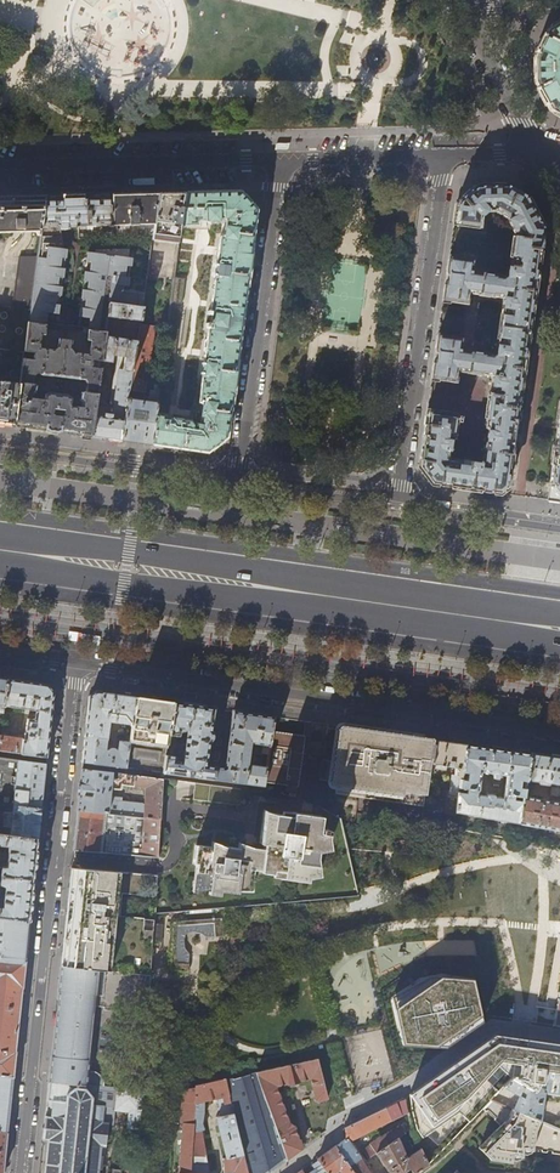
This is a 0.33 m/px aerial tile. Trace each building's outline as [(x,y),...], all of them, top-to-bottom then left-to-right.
[(27,14),(31,0),(0,0),(0,7),(27,14)] [(559,116),(559,22),(547,30),(534,58),(534,65),(534,83),(549,110),(559,116)] [(466,489),(506,494),(515,431),(527,344),(539,264),(544,228),(527,197),(510,187),(506,185),(475,186),(457,202),(454,224),(481,228),(481,225),(485,226),(486,220),(482,220),(483,216),(486,213),(497,212),(507,218),(516,234),(516,237),(514,237),(511,257),(512,257),(510,267),(508,267),(506,277),(496,275),(496,274),(482,272),(481,273),(472,271),(473,260),(449,257),(446,280),(443,301),(474,306),(476,294),(479,294),(479,296),(493,298),(493,296),(504,298),(502,308),(503,308),(498,344),(497,344),(495,355),(485,353),(485,352),(471,350),(470,351),(467,351),(469,339),(438,335),(436,351),(432,379),(456,383),(457,371),(467,372),(467,374),(482,376),(482,375),(492,376),(491,386),(490,393),(485,428),(487,429),(485,442),(484,442),(482,451),(484,452),(482,463),(480,463),(481,461),(479,461),(479,463),(475,462),(475,461),(461,459),(461,460),(449,458),(451,438),(454,439),(457,422),(460,423),(461,416),(427,411),(423,439),(420,465),(434,484),(466,489)] [(185,193),(181,226),(197,226),(197,221),(222,221),(222,219),(225,219),(226,225),(222,225),(222,228),(225,229),(224,237),(220,237),(216,264),(213,264),(213,267),(216,268),(215,273),(212,273),(211,277),(215,277),(210,312),(208,312),(207,315),(211,316),(210,324),(206,324),(205,328),(208,328),(206,339),(205,341),(203,351),(205,352),(203,363),(200,362),(200,366),(203,366),(202,372),(199,372),(198,376),(202,376),(198,402),(199,403),(199,406),(202,406),(202,409),(199,408),(198,412),(194,412),(193,420),(156,415),(152,444),(168,446),(207,452),(227,437),(229,423),(241,332),(251,252),(256,210),(240,192),(211,192),(185,193)] [(170,193),(159,194),(153,235),(179,239),(181,226),(185,193),(170,193)] [(30,311),(28,319),(57,323),(67,254),(64,254),(61,227),(81,226),(82,238),(122,237),(122,236),(153,235),(159,194),(139,194),(82,195),(45,196),(40,232),(37,256),(30,311)] [(40,232),(45,196),(28,197),(0,198),(0,233),(40,232)] [(160,385),(157,404),(172,406),(190,261),(192,261),(195,243),(179,242),(160,385)] [(90,257),(81,327),(84,327),(106,330),(108,317),(110,302),(144,307),(146,290),(137,289),(128,288),(131,261),(129,261),(131,248),(97,251),(96,258),(90,257)] [(20,257),(13,308),(30,311),(37,256),(20,257)] [(142,322),(144,307),(110,302),(108,317),(142,322)] [(14,425),(28,319),(30,311),(13,308),(0,306),(0,423),(14,425)] [(46,327),(79,331),(79,326),(57,323),(28,319),(14,425),(20,425),(66,432),(91,436),(97,397),(102,361),(105,337),(106,330),(84,327),(83,332),(87,332),(87,339),(90,340),(88,353),(73,351),(71,348),(72,340),(58,338),(57,346),(53,349),(40,347),(41,333),(45,334),(46,327)] [(139,324),(136,341),(121,440),(149,444),(152,444),(156,415),(157,404),(160,385),(155,384),(154,390),(150,390),(149,401),(144,401),(155,326),(139,324)] [(136,341),(105,337),(102,361),(116,363),(110,404),(106,403),(100,398),(97,397),(91,436),(107,438),(121,440),(136,341)] [(553,447),(551,464),(552,465),(553,465),(548,500),(559,502),(559,401),(559,402),(557,419),(558,421),(559,421),(556,445),(555,445),(553,447)] [(7,679),(3,706),(38,711),(36,713),(35,720),(28,719),(26,726),(16,724),(14,735),(24,736),(24,740),(0,736),(0,740),(0,752),(47,758),(50,725),(54,692),(48,684),(30,682),(7,679)] [(93,764),(103,693),(100,692),(97,692),(90,697),(88,711),(83,763),(93,764)] [(136,697),(135,697),(116,694),(103,693),(93,764),(126,768),(136,697)] [(157,700),(136,697),(126,768),(164,772),(166,755),(169,735),(173,703),(157,700)] [(195,706),(173,703),(169,735),(178,737),(180,736),(181,734),(181,732),(185,731),(185,735),(187,735),(183,762),(177,761),(177,757),(176,756),(166,755),(164,772),(213,779),(215,766),(205,765),(205,759),(207,758),(207,757),(215,708),(195,706)] [(261,757),(268,758),(272,732),(274,717),(249,713),(233,711),(225,768),(215,766),(213,779),(264,786),(265,781),(267,764),(248,762),(252,742),(263,743),(261,757)] [(429,768),(434,739),(415,737),(374,731),(364,729),(340,726),(339,727),(338,729),(332,781),(332,782),(333,784),(335,786),(337,786),(336,793),(423,806),(429,768)] [(272,732),(268,758),(267,764),(265,781),(289,786),(289,790),(298,791),(298,787),(300,787),(305,736),(272,732)] [(452,742),(434,739),(429,768),(455,772),(454,779),(452,778),(448,800),(446,800),(443,817),(455,818),(456,816),(458,796),(459,791),(460,783),(461,775),(465,744),(452,742)] [(459,791),(468,792),(467,797),(458,796),(456,816),(519,827),(522,804),(514,803),(515,798),(523,800),(524,791),(519,791),(520,783),(525,783),(529,753),(497,748),(465,744),(461,775),(467,776),(466,784),(460,783),(459,791)] [(529,753),(525,783),(524,791),(523,800),(522,804),(519,827),(559,834),(559,806),(528,801),(529,794),(531,794),(533,784),(539,785),(538,787),(547,788),(547,786),(550,787),(549,799),(559,800),(559,757),(547,755),(529,753)] [(41,808),(43,789),(46,763),(0,757),(0,803),(41,808)] [(162,780),(125,775),(82,770),(79,791),(77,810),(160,818),(162,780)] [(0,803),(0,834),(38,839),(40,824),(41,808),(0,803)] [(158,857),(160,818),(77,810),(75,829),(73,850),(158,857)] [(207,892),(218,894),(219,888),(236,891),(236,888),(249,890),(250,882),(251,870),(259,871),(259,875),(272,877),(272,874),(282,875),(281,882),(306,885),(306,881),(319,879),(316,861),(317,854),(328,851),(327,840),(328,832),(320,831),(319,834),(317,834),(320,818),(291,814),(291,819),(277,816),(265,812),(263,826),(259,844),(263,845),(262,850),(249,847),(237,839),(237,846),(224,844),(210,840),(210,846),(193,843),(190,863),(194,863),(191,891),(203,888),(208,889),(207,892)] [(38,839),(0,834),(0,846),(9,847),(8,866),(1,867),(1,873),(0,873),(0,876),(34,880),(35,863),(38,839)] [(145,975),(150,975),(153,918),(144,917),(144,921),(116,916),(119,889),(155,892),(156,874),(71,868),(69,894),(63,940),(61,966),(145,975)] [(29,922),(32,900),(34,880),(0,876),(0,886),(4,888),(2,908),(0,908),(0,918),(29,922)] [(222,917),(172,920),(170,970),(189,971),(189,962),(188,962),(189,953),(187,952),(179,952),(180,948),(181,948),(185,947),(183,939),(185,933),(191,931),(199,932),(200,927),(204,927),(205,937),(214,936),(214,937),(223,936),(222,917)] [(0,918),(0,960),(25,963),(26,948),(29,922),(0,918)] [(25,963),(0,960),(0,1077),(13,1078),(16,1052),(21,996),(25,963)] [(138,993),(142,986),(144,986),(145,975),(61,966),(58,991),(55,1022),(52,1057),(51,1057),(48,1081),(144,1091),(144,1080),(135,1079),(135,1076),(94,1076),(98,1037),(92,1036),(95,1004),(104,1005),(103,1008),(110,1008),(116,1008),(120,1006),(124,1004),(128,1002),(135,997),(138,993)] [(423,986),(398,1004),(406,1041),(448,1048),(479,1026),(471,987),(443,982),(423,986)] [(423,1140),(426,1139),(424,1137),(446,1121),(457,1109),(458,1110),(460,1109),(472,1122),(483,1110),(492,1101),(500,1093),(487,1081),(499,1066),(513,1080),(512,1081),(536,1095),(540,1087),(544,1090),(547,1074),(559,1076),(559,1045),(496,1037),(410,1096),(416,1130),(423,1140)] [(328,1101),(317,1061),(257,1073),(287,1159),(292,1155),(300,1149),(297,1137),(294,1128),(287,1122),(279,1096),(313,1087),(317,1101),(319,1103),(328,1101)] [(257,1073),(225,1080),(248,1172),(266,1172),(267,1172),(287,1159),(257,1073)] [(547,1074),(544,1090),(540,1087),(536,1095),(512,1081),(504,1089),(519,1097),(513,1110),(540,1122),(544,1094),(559,1096),(559,1076),(547,1074)] [(13,1078),(0,1077),(0,1131),(7,1132),(8,1119),(11,1091),(13,1078)] [(225,1080),(224,1079),(203,1084),(196,1086),(196,1088),(191,1155),(206,1156),(201,1131),(203,1131),(201,1123),(217,1118),(226,1157),(223,1158),(225,1172),(248,1172),(225,1080)] [(144,1091),(48,1081),(46,1108),(42,1140),(47,1140),(44,1172),(99,1172),(99,1169),(102,1169),(103,1158),(105,1158),(109,1125),(113,1125),(115,1111),(129,1112),(127,1129),(139,1130),(144,1091)] [(191,1163),(191,1155),(196,1088),(178,1092),(176,1125),(179,1126),(175,1172),(190,1172),(191,1163)] [(406,1099),(350,1125),(344,1128),(345,1139),(341,1142),(335,1146),(353,1172),(370,1172),(363,1163),(365,1162),(364,1159),(362,1160),(355,1151),(354,1151),(349,1143),(394,1120),(409,1114),(406,1099)] [(547,1126),(540,1122),(513,1110),(492,1101),(483,1110),(487,1114),(488,1114),(494,1120),(494,1122),(500,1128),(479,1149),(490,1161),(510,1163),(512,1164),(513,1156),(522,1157),(524,1150),(532,1151),(532,1150),(540,1151),(541,1153),(546,1153),(547,1152),(552,1153),(553,1155),(559,1156),(559,1131),(547,1126)] [(424,1137),(426,1139),(459,1114),(469,1124),(472,1122),(460,1109),(458,1110),(457,1109),(446,1121),(424,1137)] [(547,1126),(559,1131),(559,1122),(550,1118),(547,1126)] [(411,1170),(413,1172),(418,1172),(428,1166),(420,1149),(407,1159),(398,1139),(404,1135),(398,1126),(370,1145),(371,1146),(363,1152),(368,1160),(376,1155),(389,1172),(406,1172),(411,1170)] [(317,1159),(327,1172),(339,1172),(340,1172),(353,1172),(335,1146),(326,1153),(317,1159)] [(317,1159),(311,1163),(318,1172),(327,1172),(317,1159)] [(191,1163),(190,1172),(209,1172),(208,1164),(191,1163)]
